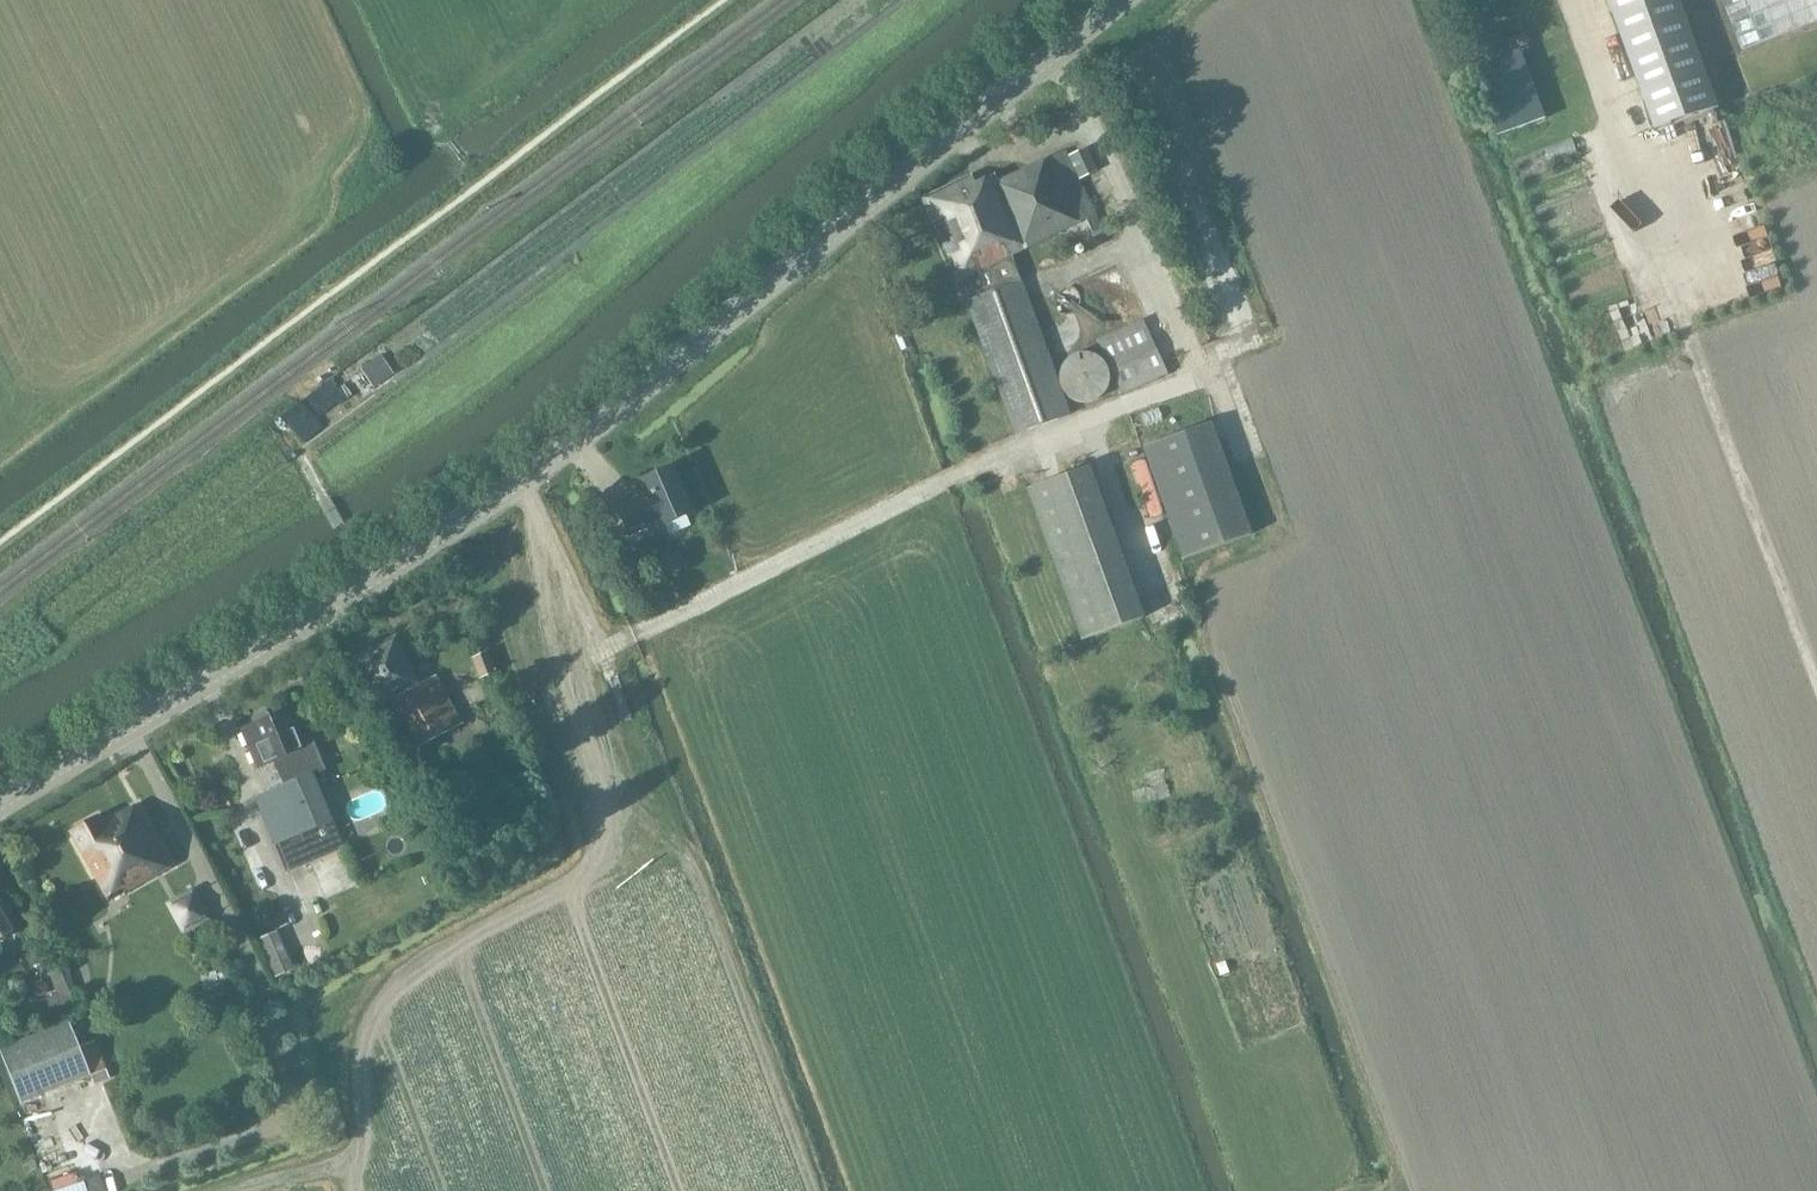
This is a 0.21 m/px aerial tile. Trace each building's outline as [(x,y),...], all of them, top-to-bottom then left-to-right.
[(1656,129),(1719,107),(1681,0),(1610,0),(1656,129)] [(1744,53),(1816,26),(1816,0),(1724,0),(1744,53)] [(1546,118),(1521,51),(1476,67),(1501,134),(1546,118)] [(1070,155),(1081,179),(1099,171),(1089,148),(1070,155)] [(1070,416),(1012,255),(1087,219),(1092,234),(1101,229),(1097,217),(1065,151),(999,183),(996,175),(975,184),(972,176),(923,200),(961,281),(964,280),(971,300),(968,302),(1016,435),(1070,416)] [(1100,341),(1124,395),(1168,375),(1144,321),(1100,341)] [(358,360),(367,374),(385,362),(377,348),(358,360)] [(1108,388),(1109,378),(1108,369),(1102,361),(1098,357),(1093,355),(1085,353),(1075,355),(1070,358),(1067,361),(1061,369),(1059,377),(1060,386),(1062,390),(1065,395),(1069,398),(1073,401),(1082,403),(1090,403),(1097,400),(1101,397),(1104,394),(1108,388)] [(369,377),(375,386),(390,375),(384,366),(369,377)] [(1213,424),(1142,447),(1183,560),(1253,535),(1213,424)] [(693,513),(672,466),(639,481),(646,496),(617,509),(629,535),(657,523),(659,527),(693,513)] [(1087,466),(1027,489),(1083,640),(1143,618),(1087,466)] [(363,688),(375,710),(395,700),(420,746),(463,723),(436,675),(419,684),(413,672),(414,671),(396,637),(353,660),(367,686),(363,688)] [(473,659),(481,680),(496,674),(488,653),(473,659)] [(255,724),(242,730),(258,769),(274,762),(285,787),(258,798),(278,845),(287,868),(343,845),(333,822),(324,801),(328,800),(325,794),(321,795),(313,777),(325,772),(311,737),(300,742),(286,711),(271,717),(269,714),(264,712),(255,716),(254,720),(255,724)] [(98,815),(69,831),(106,897),(124,887),(127,892),(173,866),(139,804),(102,824),(98,815)] [(302,912),(302,893),(280,893),(280,913),(302,912)] [(16,924),(0,897),(0,933),(16,924)] [(278,932),(259,940),(275,979),(295,970),(278,932)] [(21,1103),(92,1074),(71,1022),(0,1050),(21,1103)] [(101,1057),(88,1062),(92,1074),(95,1081),(108,1075),(101,1057)] [(85,1182),(78,1184),(58,1190),(88,1190),(85,1182)]
